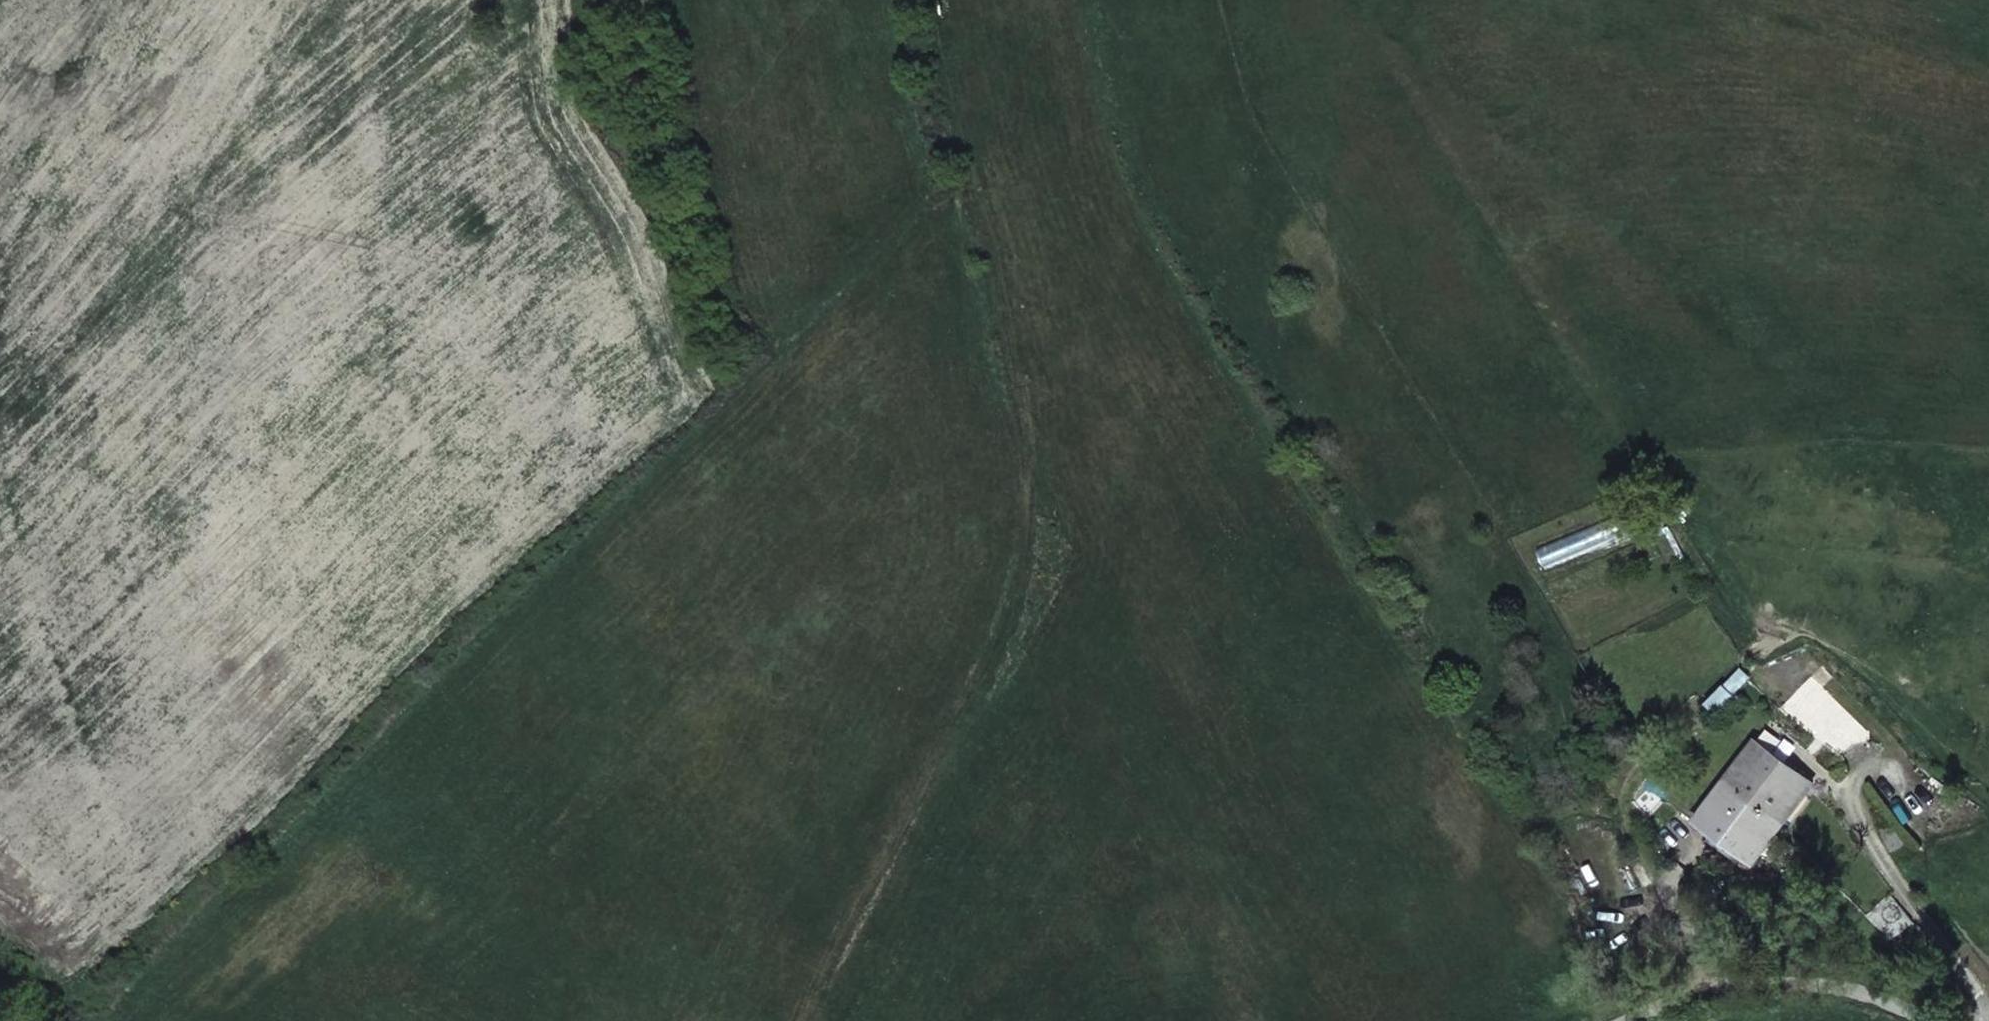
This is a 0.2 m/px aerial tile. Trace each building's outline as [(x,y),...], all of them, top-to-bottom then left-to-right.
[(1758,740),(1699,821),(1698,823),(1725,841),(1754,862),(1778,828),(1813,778),(1758,740)] [(1912,918),(1896,893),(1875,908),(1898,929),(1912,918)]
